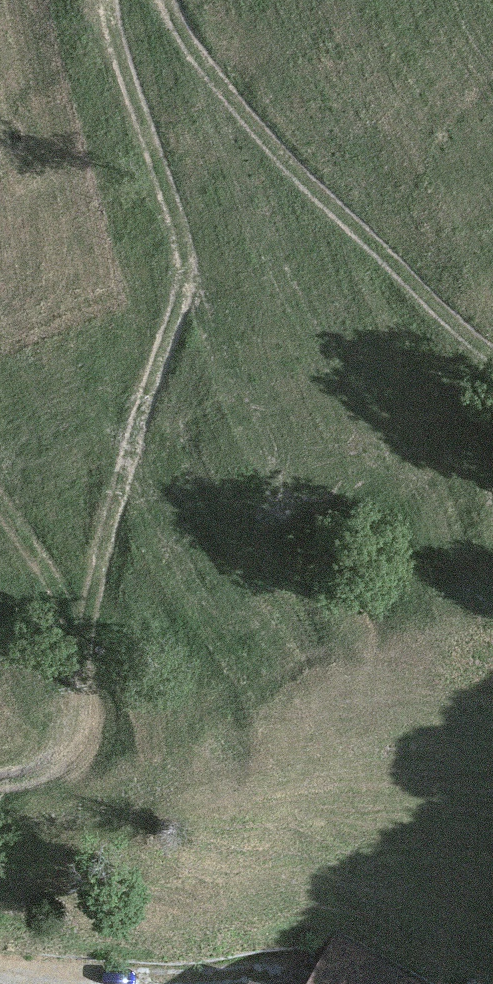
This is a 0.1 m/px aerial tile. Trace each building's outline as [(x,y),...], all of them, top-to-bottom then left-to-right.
[(335,934),(307,983),(421,983),(335,934)] [(254,975),(249,983),(269,983),(254,975)]
